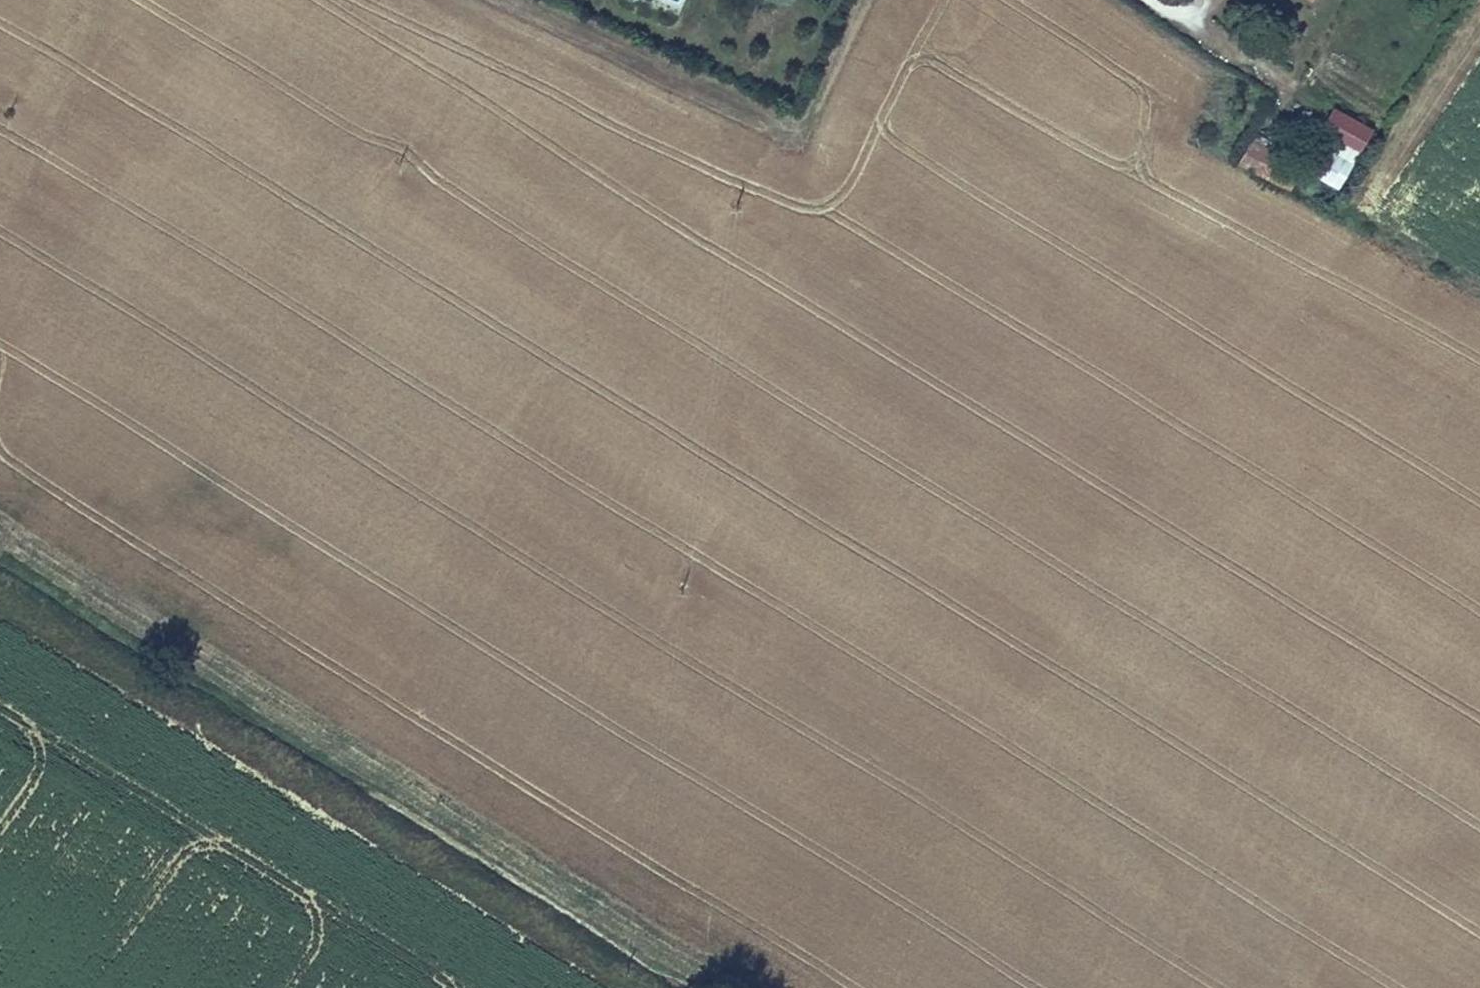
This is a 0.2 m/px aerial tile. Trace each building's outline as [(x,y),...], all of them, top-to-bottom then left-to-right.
[(1355,154),(1368,132),(1330,109),(1317,132),(1355,154)] [(1301,169),(1249,141),(1235,166),(1287,195),(1290,189),(1299,173),(1301,169)] [(1327,189),(1299,173),(1290,189),(1318,204),(1327,189)]
